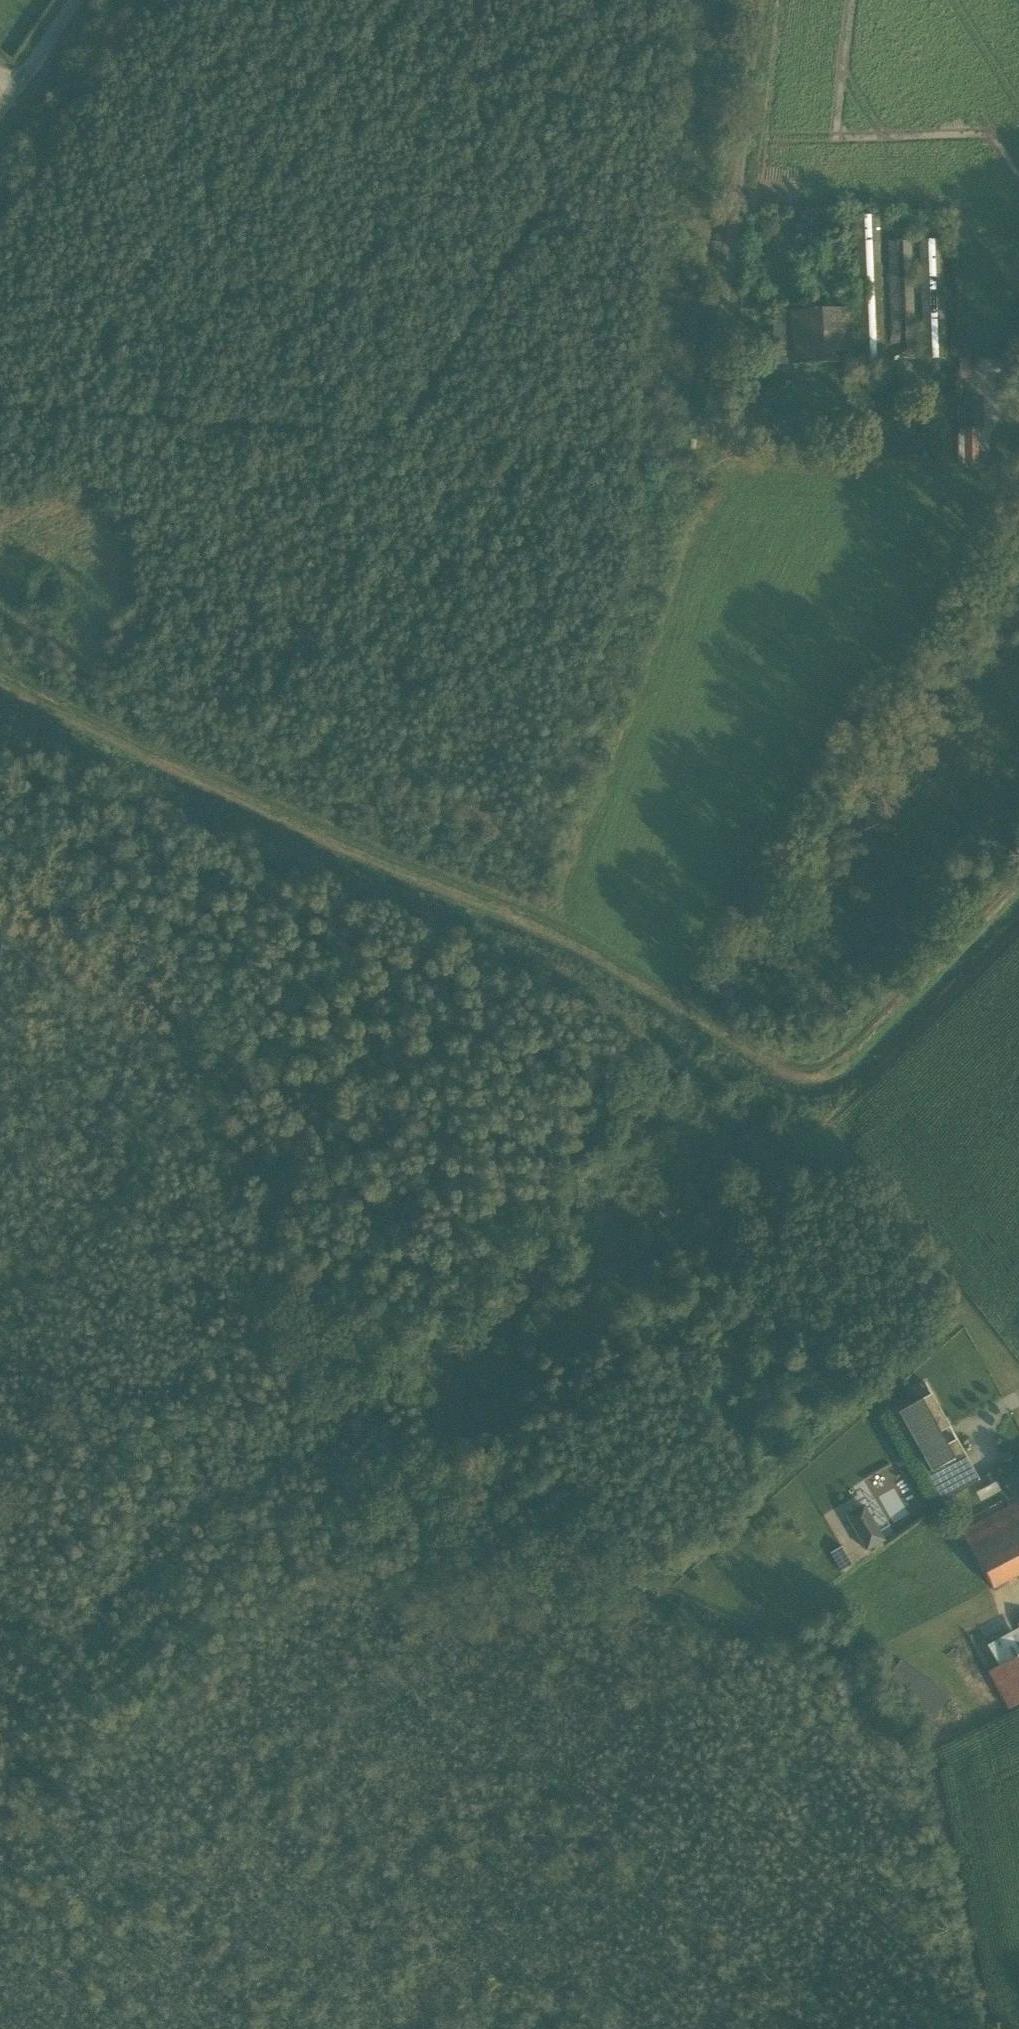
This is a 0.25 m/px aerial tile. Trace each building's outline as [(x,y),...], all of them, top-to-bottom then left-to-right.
[(946,356),(941,211),(918,212),(923,357),(946,356)] [(915,358),(910,212),(886,213),(892,359),(915,358)] [(885,359),(878,214),(855,215),(861,360),(885,359)] [(853,362),(851,307),(792,309),(794,364),(853,362)] [(766,365),(786,364),(784,310),(773,310),(774,347),(766,348),(766,365)] [(965,400),(965,428),(965,464),(978,463),(978,462),(986,462),(986,440),(978,440),(977,400),(965,400)] [(942,1437),(937,1436),(936,1434),(949,1427),(949,1428),(950,1427),(925,1382),(924,1383),(930,1394),(918,1401),(915,1396),(914,1396),(918,1404),(902,1413),(933,1469),(939,1467),(955,1495),(978,1480),(979,1480),(956,1438),(955,1438),(955,1439),(943,1446),(942,1444),(944,1440),(942,1437)] [(1009,1474),(1002,1478),(1009,1492),(1016,1489),(1018,1488),(1018,1469),(1009,1474)] [(992,1588),(1018,1574),(1018,1501),(962,1531),(977,1559),(992,1588)] [(885,1540),(864,1503),(846,1514),(866,1551),(885,1540)] [(937,1714),(951,1693),(900,1658),(885,1680),(937,1714)]
